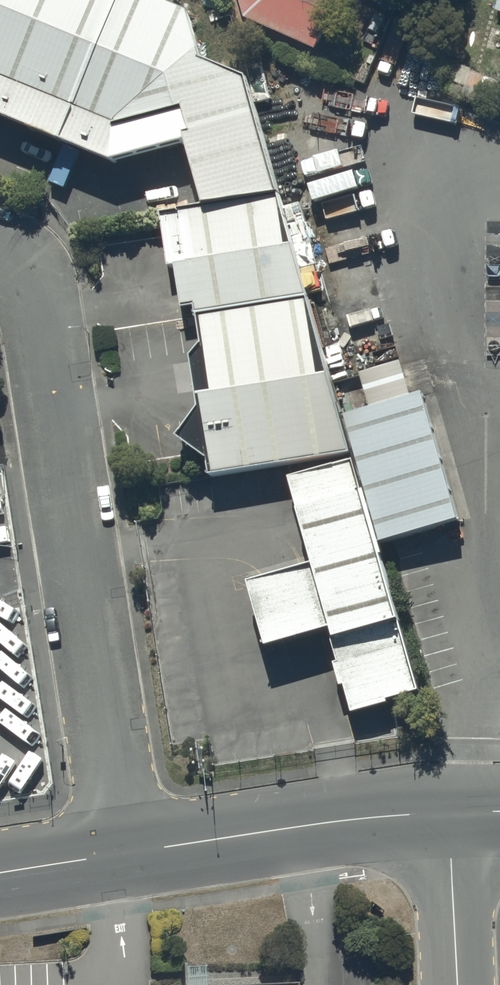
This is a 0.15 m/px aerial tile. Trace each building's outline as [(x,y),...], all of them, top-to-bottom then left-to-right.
[(104,141),(164,125),(191,180),(152,196),(208,454),(336,429),(237,48),(204,52),(194,0),(0,0),(0,98),(104,141)] [(245,18),(316,49),(337,0),(240,0),(245,18)] [(491,77),(451,60),(443,78),(483,95),(491,77)] [(426,400),(352,425),(394,550),(468,525),(426,400)] [(423,706),(358,482),(295,500),(320,588),(339,653),(359,725),(423,706)] [(339,653),(320,588),(259,605),(277,671),(339,653)]
